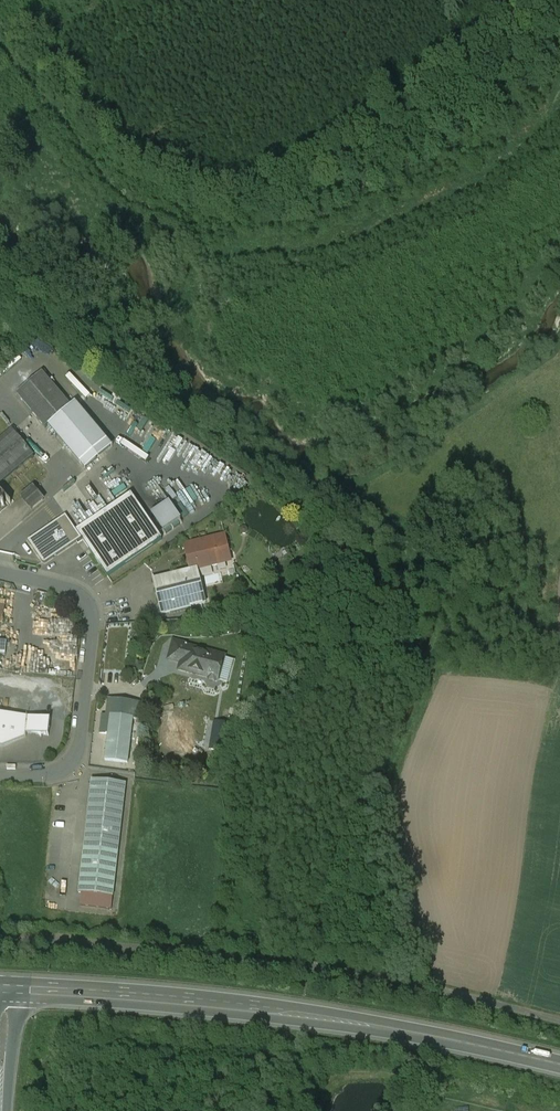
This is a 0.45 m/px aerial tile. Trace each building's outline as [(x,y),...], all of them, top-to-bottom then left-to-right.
[(70,407),(42,374),(18,395),(46,428),(49,425),(70,407)] [(113,447),(76,403),(49,425),(85,469),(113,447)] [(0,441),(0,485),(34,456),(13,430),(0,441)] [(35,487),(23,497),(33,509),(45,499),(35,487)] [(0,492),(0,514),(11,505),(0,492)] [(138,503),(83,541),(108,577),(162,540),(138,503)] [(65,515),(29,539),(45,563),(81,538),(65,515)] [(225,535),(190,544),(192,551),(190,554),(191,559),(188,560),(191,572),(198,570),(226,564),(223,552),(229,551),(225,535)] [(191,572),(154,581),(162,615),(206,604),(198,570),(191,572)] [(11,640),(0,639),(0,661),(3,661),(4,653),(9,653),(11,640)] [(188,645),(174,641),(169,660),(181,664),(186,647),(187,647),(188,645)] [(187,647),(186,647),(181,664),(180,670),(208,678),(210,681),(215,682),(218,680),(218,681),(224,657),(187,647)] [(144,704),(108,700),(106,716),(102,715),(100,734),(108,735),(105,761),(128,764),(133,720),(142,721),(144,704)] [(0,714),(0,747),(3,748),(26,738),(27,734),(29,717),(0,714)] [(51,720),(29,717),(27,734),(49,736),(51,720)] [(126,784),(92,780),(79,891),(82,892),(113,895),(126,784)] [(113,895),(82,892),(81,904),(112,908),(113,895)]
